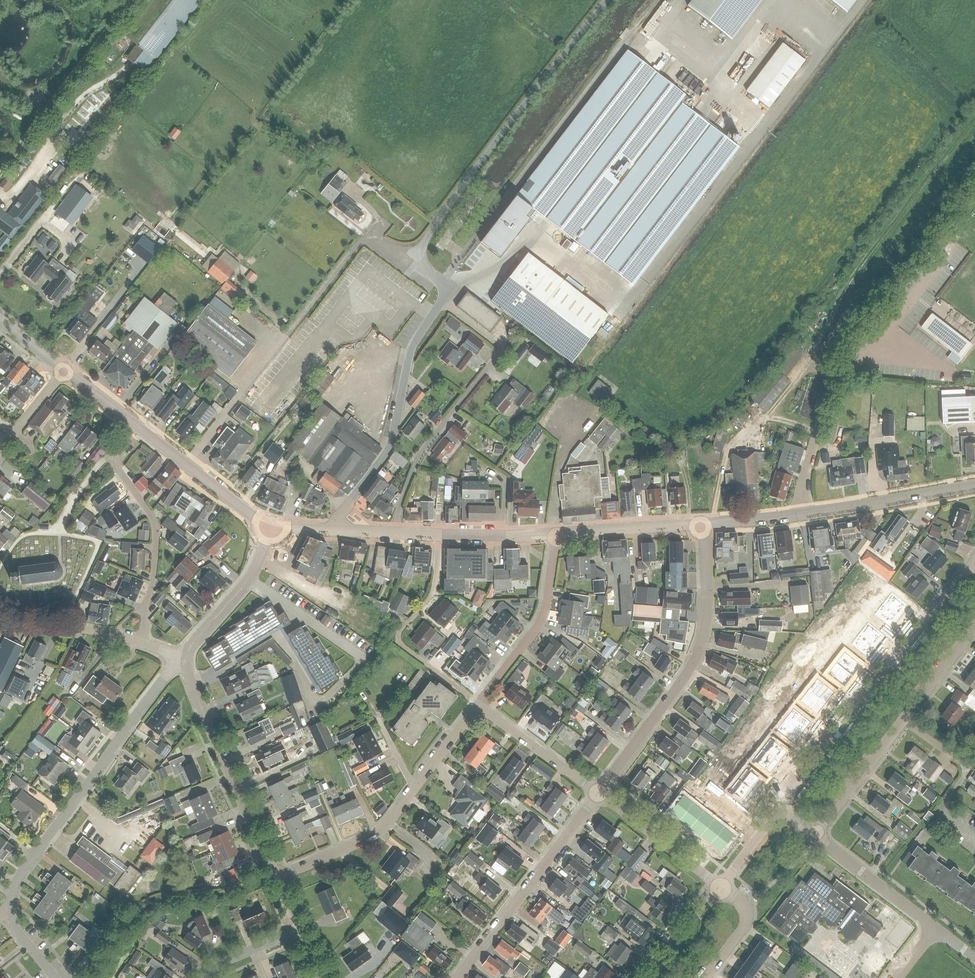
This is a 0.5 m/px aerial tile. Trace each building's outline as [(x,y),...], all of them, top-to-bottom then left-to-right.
[(124,35),(148,54),(138,66),(147,73),(204,0),(152,0),(124,35)] [(663,2),(673,8),(678,0),(664,0),(663,2)] [(727,37),(755,0),(692,0),(688,6),(727,37)] [(846,13),(856,0),(830,0),(846,13)] [(652,15),(642,31),(650,37),(661,21),(652,15)] [(805,60),(783,43),(746,91),(769,108),(805,60)] [(492,228),(481,242),(500,257),(530,219),(527,216),(533,209),(632,285),(738,147),(688,109),(693,103),(686,97),(626,51),(591,97),(516,196),(492,228)] [(682,87),(698,98),(702,91),(687,80),(682,87)] [(742,115),(735,122),(742,130),(750,123),(742,115)] [(54,184),(65,170),(60,165),(48,180),(54,184)] [(14,168),(0,185),(0,186),(6,191),(20,173),(14,168)] [(333,201),(347,183),(336,174),(322,192),(333,201)] [(0,208),(0,229),(12,239),(22,226),(23,226),(47,196),(31,184),(8,214),(0,208)] [(76,185),(55,212),(73,225),(93,198),(76,185)] [(355,218),(359,220),(364,214),(355,207),(357,205),(344,195),(335,206),(353,220),(355,218)] [(105,213),(114,205),(106,197),(97,206),(105,213)] [(49,239),(43,234),(39,240),(44,244),(49,239)] [(2,252),(11,240),(4,235),(0,240),(0,250),(2,252)] [(133,250),(149,262),(159,250),(143,237),(133,250)] [(570,243),(566,240),(561,246),(565,250),(570,243)] [(52,242),(47,247),(52,251),(56,245),(52,242)] [(572,363),(608,315),(529,253),(493,301),(572,363)] [(56,302),(62,294),(63,295),(65,292),(66,293),(68,292),(71,289),(70,287),(70,286),(72,283),(64,276),(68,271),(53,259),(48,264),(38,256),(30,267),(29,266),(27,267),(24,270),(24,272),(25,273),(24,274),(35,282),(42,273),(44,271),(54,278),(51,282),(49,285),(50,285),(44,293),(47,295),(47,296),(47,298),(50,301),(52,301),(53,300),(56,302)] [(223,285),(234,272),(219,259),(207,273),(223,285)] [(249,270),(244,277),(251,282),(256,275),(249,270)] [(161,291),(152,304),(168,315),(177,302),(161,291)] [(502,318),(468,291),(456,306),(490,333),(502,318)] [(77,317),(66,332),(79,342),(96,320),(88,313),(96,301),(89,296),(75,315),(77,317)] [(125,297),(121,303),(124,305),(129,299),(125,297)] [(171,333),(181,341),(188,330),(178,323),(177,324),(144,298),(125,323),(133,330),(131,332),(118,349),(114,355),(119,359),(117,361),(117,360),(106,374),(119,384),(119,383),(125,388),(130,382),(130,383),(134,377),(135,375),(133,373),(148,353),(152,357),(171,333)] [(208,304),(188,330),(181,341),(230,378),(257,343),(208,304)] [(108,332),(119,318),(113,313),(102,327),(108,332)] [(922,327),(918,332),(958,363),(962,358),(962,359),(973,345),(972,345),(971,346),(944,325),(943,326),(938,321),(931,315),(932,314),(932,313),(921,327),(922,327)] [(453,333),(459,323),(448,317),(442,327),(453,333)] [(124,322),(122,325),(126,328),(131,332),(133,330),(125,323),(124,322)] [(344,336),(354,332),(352,328),(342,332),(344,336)] [(333,330),(328,341),(334,343),(339,333),(333,330)] [(472,352),(476,355),(484,345),(471,335),(460,349),(449,341),(440,353),(442,355),(440,358),(447,364),(449,362),(460,371),(472,355),(470,354),(472,352)] [(90,352),(89,354),(93,358),(95,356),(104,363),(111,353),(114,355),(118,349),(107,340),(103,346),(97,341),(89,351),(90,352)] [(516,360),(528,345),(522,340),(510,355),(516,360)] [(547,354),(534,344),(529,351),(541,361),(547,354)] [(1,347),(0,348),(0,368),(6,373),(10,368),(8,367),(15,358),(1,347)] [(13,380),(19,385),(23,381),(21,380),(29,369),(20,361),(2,384),(0,383),(0,393),(1,394),(6,388),(7,389),(13,380)] [(165,365),(162,369),(168,374),(171,370),(169,368),(165,365)] [(144,407),(146,405),(152,410),(164,395),(158,390),(170,375),(168,374),(162,369),(147,389),(144,389),(142,392),(142,394),(137,401),(144,407)] [(335,378),(324,370),(308,391),(318,399),(335,378)] [(751,400),(764,411),(790,381),(777,370),(751,400)] [(24,404),(31,395),(34,397),(45,382),(33,372),(10,401),(20,409),(21,408),(22,408),(25,405),(24,404)] [(226,389),(229,386),(213,373),(210,377),(226,389)] [(597,379),(589,391),(602,400),(611,388),(597,379)] [(506,385),(491,404),(501,413),(512,400),(523,408),(534,394),(527,389),(521,396),(506,385)] [(171,393),(155,414),(164,422),(175,408),(174,407),(176,405),(182,409),(193,395),(183,387),(175,397),(171,393)] [(414,409),(425,395),(418,390),(407,404),(414,409)] [(943,424),(974,422),(974,397),(965,398),(965,390),(941,391),(943,424)] [(68,400),(60,394),(52,403),(49,400),(29,425),(46,438),(61,420),(62,421),(67,415),(60,409),(68,400)] [(185,439),(199,421),(205,426),(216,411),(204,401),(192,416),(190,414),(176,431),(185,439)] [(351,418),(347,423),(322,403),(289,447),(291,448),(298,454),(324,474),(317,483),(333,495),(338,488),(348,495),(371,465),(370,464),(381,449),(360,433),(364,428),(351,418)] [(244,422),(251,412),(242,405),(234,415),(243,422),(244,422)] [(432,422),(439,413),(432,406),(424,416),(432,422)] [(424,425),(420,421),(423,417),(419,415),(420,413),(418,412),(404,431),(404,433),(413,440),(419,432),(420,432),(422,430),(422,428),(424,425)] [(605,435),(612,425),(616,420),(607,414),(588,438),(597,444),(605,435)] [(893,437),(894,415),(883,414),(883,436),(893,437)] [(907,431),(924,431),(925,416),(908,416),(907,431)] [(86,449),(87,447),(90,449),(93,445),(91,443),(97,435),(87,428),(86,430),(76,422),(58,446),(57,446),(51,454),(56,458),(62,450),(66,454),(72,447),(77,451),(81,445),(86,449)] [(828,432),(827,432),(824,443),(832,445),(837,424),(830,422),(828,432)] [(465,434),(453,424),(432,451),(434,452),(432,455),(439,461),(446,452),(448,453),(458,440),(460,442),(465,434)] [(537,425),(529,436),(535,441),(543,430),(537,425)] [(227,427),(213,445),(219,450),(212,459),(230,473),(238,463),(236,462),(253,440),(238,428),(234,433),(227,427)] [(710,449),(721,452),(727,433),(716,430),(710,449)] [(773,444),(780,447),(784,437),(777,434),(773,444)] [(967,464),(974,463),(974,443),(974,436),(961,437),(962,452),(966,451),(967,464)] [(43,446),(50,452),(57,444),(49,438),(43,446)] [(263,456),(275,464),(284,451),(273,442),(263,456)] [(586,446),(581,442),(571,455),(576,459),(586,446)] [(771,485),(772,485),(769,495),(784,500),(791,476),(792,476),(794,472),(796,473),(803,448),(784,442),(777,467),(778,467),(777,471),(775,471),(771,485)] [(517,452),(528,460),(534,452),(523,444),(517,452)] [(907,479),(905,461),(899,461),(898,446),(877,448),(879,471),(886,470),(887,481),(907,479)] [(291,448),(283,458),(290,464),(298,454),(291,448)] [(152,477),(161,466),(159,463),(162,460),(153,452),(151,452),(145,460),(147,461),(141,468),(152,477)] [(758,497),(757,483),(758,483),(755,452),(731,455),(733,474),(725,475),(726,484),(733,483),(734,486),(736,486),(737,499),(758,497)] [(844,466),(845,470),(842,470),(844,485),(854,484),(853,473),(857,473),(857,474),(864,473),(862,457),(855,458),(855,457),(841,459),(841,461),(841,466),(844,466)] [(74,479),(76,476),(85,465),(77,459),(67,473),(74,479)] [(256,470),(262,462),(258,459),(241,480),(250,488),(261,474),(256,470)] [(408,462),(404,459),(399,465),(403,469),(408,462)] [(841,461),(840,461),(832,462),(833,468),(829,469),(831,487),(844,485),(842,470),(845,470),(844,466),(841,466),(841,461)] [(154,497),(156,495),(162,486),(166,490),(167,488),(169,489),(181,474),(168,464),(156,479),(155,479),(146,490),(154,497)] [(600,484),(600,478),(598,465),(568,468),(564,467),(562,475),(563,485),(559,485),(560,500),(562,500),(563,511),(561,511),(563,523),(596,520),(594,497),(602,497),(600,484)] [(285,475),(288,485),(295,484),(293,473),(285,475)] [(663,496),(663,491),(661,491),(660,483),(654,484),(653,481),(651,481),(650,474),(641,474),(641,479),(642,491),(647,490),(648,507),(662,506),(662,496),(663,496)] [(11,488),(5,483),(7,481),(0,475),(0,498),(2,499),(11,488)] [(445,476),(434,475),(431,497),(437,498),(436,509),(441,510),(442,506),(445,476)] [(376,476),(361,495),(370,503),(371,503),(377,494),(385,483),(376,476)] [(680,487),(679,476),(670,477),(671,488),(670,489),(671,505),(685,504),(684,494),(685,490),(684,487),(680,487)] [(612,518),(619,517),(619,507),(618,503),(611,503),(608,477),(600,478),(600,484),(602,497),(602,504),(601,504),(602,520),(612,519),(612,518)] [(264,485),(267,486),(259,501),(280,510),(285,500),(282,498),(287,487),(267,478),(264,485)] [(133,486),(141,494),(147,488),(150,485),(145,479),(142,481),(140,479),(140,480),(133,486)] [(641,491),(642,491),(641,479),(632,480),(633,488),(620,489),(622,507),(619,507),(619,517),(620,518),(635,517),(633,493),(641,493),(641,491)] [(462,520),(495,521),(495,502),(485,502),(485,498),(488,498),(488,481),(463,481),(462,520)] [(532,492),(523,492),(517,491),(517,482),(508,481),(507,501),(516,502),(516,500),(518,501),(518,515),(537,516),(537,500),(531,500),(532,492)] [(22,494),(44,512),(53,501),(31,483),(22,494)] [(164,503),(186,518),(194,508),(196,509),(202,500),(177,483),(164,503)] [(324,494),(312,488),(313,486),(307,483),(300,498),(306,501),(304,506),(318,513),(326,498),(323,497),(324,494)] [(454,505),(453,505),(453,507),(447,507),(446,523),(453,523),(453,521),(459,521),(459,507),(461,507),(462,486),(455,486),(454,505)] [(102,516),(102,515),(106,513),(104,510),(118,499),(117,497),(120,494),(114,487),(108,492),(106,490),(94,500),(95,501),(93,502),(92,504),(102,516)] [(371,503),(370,503),(368,506),(385,520),(391,514),(389,512),(393,506),(390,504),(396,496),(387,489),(381,497),(377,494),(371,503)] [(187,518),(181,526),(185,529),(188,525),(189,526),(192,521),(200,526),(214,505),(203,498),(202,500),(196,509),(194,508),(186,518),(187,518)] [(421,502),(414,502),(414,508),(405,508),(405,520),(432,520),(432,501),(421,502)] [(106,522),(109,527),(119,521),(126,531),(137,523),(125,506),(114,513),(111,509),(106,513),(102,515),(102,516),(97,520),(101,526),(106,522)] [(0,512),(0,513),(11,519),(14,513),(3,507),(0,512)] [(78,520),(88,526),(95,516),(85,510),(78,520)] [(961,542),(971,514),(959,510),(952,529),(956,530),(953,539),(961,542)] [(878,553),(889,537),(895,542),(909,523),(898,516),(885,534),(881,532),(870,547),(878,553)] [(172,531),(175,534),(168,542),(179,552),(188,542),(182,537),(186,533),(177,526),(177,525),(168,517),(162,524),(171,532),(172,531)] [(864,539),(855,551),(862,556),(877,534),(868,528),(859,529),(858,522),(836,525),(838,542),(845,541),(846,549),(851,548),(850,541),(864,539)] [(97,537),(100,528),(92,525),(88,534),(97,537)] [(936,538),(940,528),(932,525),(929,535),(936,538)] [(811,549),(816,548),(817,554),(825,553),(824,547),(833,546),(830,526),(809,529),(811,540),(810,540),(811,549)] [(0,550),(9,539),(13,542),(16,537),(6,529),(3,534),(0,532),(0,549),(0,550)] [(198,540),(203,534),(197,529),(193,536),(198,540)] [(220,550),(219,549),(229,539),(221,531),(210,540),(209,539),(197,550),(198,551),(204,555),(206,558),(211,554),(213,556),(220,550)] [(776,534),(780,561),(794,560),(793,552),(791,532),(776,534)] [(715,562),(733,562),(733,552),(739,552),(739,546),(744,546),(744,537),(737,537),(737,534),(717,534),(717,545),(715,545),(715,562)] [(774,561),(771,535),(758,536),(759,544),(758,546),(759,552),(760,552),(762,572),(769,571),(769,562),(774,561)] [(295,569),(297,570),(296,573),(306,578),(307,575),(320,582),(321,581),(320,581),(328,566),(321,562),(323,555),(330,558),(333,551),(325,549),(327,545),(307,538),(306,539),(302,537),(293,555),(297,557),(296,560),(299,562),(296,569),(295,568),(295,569)] [(943,566),(947,560),(936,552),(940,547),(927,537),(920,546),(933,556),(930,559),(929,558),(923,566),(934,574),(942,564),(943,566)] [(362,554),(366,552),(367,546),(367,544),(343,540),(340,559),(353,561),(355,553),(362,554)] [(631,583),(629,583),(626,540),(602,542),(604,562),(613,562),(614,574),(620,574),(621,584),(619,584),(622,615),(614,616),(615,627),(629,626),(632,604),(631,583)] [(138,549),(139,543),(122,541),(121,553),(131,553),(130,569),(144,570),(145,550),(138,549)] [(956,553),(958,545),(947,541),(944,549),(956,553)] [(682,543),(669,543),(669,573),(665,573),(665,589),(680,589),(686,589),(686,573),(685,573),(685,554),(688,554),(682,554),(682,543)] [(654,544),(641,544),(642,562),(637,562),(637,570),(650,569),(650,562),(655,562),(654,544)] [(429,574),(430,574),(431,550),(422,550),(422,547),(413,547),(413,557),(409,556),(409,555),(401,576),(402,576),(402,574),(408,576),(410,572),(412,572),(412,566),(423,567),(422,572),(429,572),(429,574)] [(400,577),(401,569),(402,570),(405,552),(389,550),(388,557),(384,556),(384,551),(377,550),(378,548),(377,548),(373,573),(392,581),(394,576),(400,577)] [(493,581),(493,563),(487,563),(487,551),(476,551),(476,550),(444,550),(445,593),(469,593),(469,581),(493,581)] [(519,564),(518,550),(504,550),(505,569),(493,570),(494,590),(510,590),(510,581),(527,580),(527,564),(519,564)] [(855,551),(853,550),(851,553),(858,560),(862,556),(855,551)] [(867,551),(860,561),(880,575),(887,565),(867,551)] [(906,559),(916,566),(920,561),(910,553),(906,559)] [(186,557),(174,569),(187,581),(198,568),(186,557)] [(606,574),(596,568),(595,564),(589,564),(588,558),(576,558),(576,557),(567,558),(567,567),(568,567),(569,575),(586,574),(587,580),(605,578),(606,574)] [(102,569),(104,563),(99,560),(96,566),(102,569)] [(62,574),(62,572),(62,569),(61,567),(60,565),(59,564),(58,564),(56,563),(53,563),(18,568),(19,572),(10,573),(12,582),(20,581),(20,585),(56,580),(58,580),(59,579),(60,578),(62,575),(62,574)] [(928,585),(921,579),(924,574),(911,563),(902,574),(908,578),(911,574),(916,578),(906,590),(917,599),(928,585)] [(214,594),(219,588),(220,588),(225,582),(217,576),(221,572),(212,564),(203,567),(197,574),(202,578),(199,581),(214,594)] [(354,575),(361,577),(363,567),(356,565),(354,575)] [(809,568),(801,569),(802,576),(810,575),(809,568)] [(793,578),(792,570),(780,572),(781,579),(793,578)] [(811,572),(810,572),(814,609),(818,609),(820,609),(823,608),(823,606),(822,601),(825,600),(824,593),(825,593),(831,592),(829,570),(823,571),(811,572)] [(170,584),(178,575),(174,571),(166,579),(170,584)] [(135,602),(144,581),(125,573),(116,594),(135,602)] [(749,584),(748,573),(729,574),(730,585),(749,584)] [(187,582),(180,576),(172,585),(184,595),(181,599),(196,613),(197,612),(200,612),(201,610),(201,608),(205,603),(185,584),(187,582)] [(604,579),(593,580),(593,593),(605,593),(604,579)] [(91,581),(87,591),(90,592),(103,598),(107,588),(91,581)] [(809,605),(807,585),(791,587),(792,607),(794,607),(800,606),(809,605)] [(636,603),(656,605),(658,589),(638,587),(636,603)] [(662,608),(663,608),(690,610),(691,602),(693,602),(693,595),(680,593),(680,589),(665,589),(665,592),(664,592),(662,608)] [(84,590),(78,602),(83,604),(86,599),(86,598),(89,592),(84,590)] [(152,602),(158,606),(167,595),(162,591),(152,602)] [(891,592),(883,603),(900,617),(909,606),(891,592)] [(722,606),(737,606),(737,609),(750,609),(750,593),(722,593),(722,606)] [(562,601),(561,607),(562,607),(561,613),(582,616),(583,609),(588,609),(589,597),(577,595),(575,603),(562,601)] [(391,609),(389,608),(390,604),(384,600),(383,603),(365,596),(364,599),(386,615),(391,609)] [(396,597),(390,608),(401,613),(407,602),(396,597)] [(471,604),(480,608),(483,602),(474,598),(471,604)] [(435,610),(430,616),(444,628),(452,618),(455,621),(461,614),(458,611),(445,601),(437,611),(435,610)] [(95,622),(95,623),(107,625),(110,606),(91,603),(90,610),(88,621),(95,622)] [(164,609),(170,615),(165,620),(172,627),(174,625),(184,634),(191,625),(182,617),(183,615),(169,603),(164,609)] [(494,611),(499,615),(495,621),(511,633),(515,629),(516,629),(519,624),(509,616),(513,611),(503,603),(500,603),(494,611)] [(883,603),(874,614),(891,628),(900,617),(883,603)] [(261,637),(278,627),(277,626),(282,623),(284,627),(291,623),(284,612),(279,615),(272,605),(267,608),(264,604),(255,610),(256,611),(248,616),(250,619),(245,622),(243,619),(235,625),(237,628),(223,636),(225,639),(209,649),(213,654),(207,658),(215,672),(232,662),(228,656),(232,654),(243,648),(242,648),(247,645),(256,640),(256,639),(261,636),(261,637)] [(632,621),(660,624),(660,619),(662,620),(663,608),(662,608),(633,605),(632,621)] [(864,613),(854,605),(850,611),(860,618),(864,613)] [(738,614),(722,614),(722,625),(738,625),(738,619),(761,615),(761,610),(761,609),(738,610),(738,614)] [(582,616),(561,613),(560,619),(559,619),(559,624),(573,626),(572,634),(565,633),(585,636),(587,627),(591,620),(592,617),(582,616)] [(325,627),(331,619),(326,615),(320,623),(325,627)] [(690,622),(690,621),(690,622),(681,621),(662,620),(660,619),(660,624),(659,636),(666,636),(666,641),(665,641),(686,644),(685,643),(688,632),(690,631),(689,627),(691,626),(690,622)] [(490,641),(494,635),(505,644),(508,639),(508,638),(511,633),(495,621),(491,626),(485,622),(478,631),(490,641)] [(868,622),(859,633),(877,647),(885,636),(868,622)] [(436,633),(424,623),(418,631),(419,632),(412,640),(422,649),(430,639),(435,643),(434,644),(439,648),(445,640),(436,633)] [(468,630),(473,634),(478,627),(473,623),(468,630)] [(759,623),(758,631),(781,632),(781,624),(759,623)] [(305,632),(301,626),(287,634),(290,639),(290,640),(296,650),(296,649),(299,654),(299,655),(304,664),(305,663),(308,668),(307,668),(317,685),(318,684),(321,690),(339,680),(335,674),(339,671),(334,663),(333,663),(328,655),(324,657),(322,653),(325,651),(319,642),(316,644),(308,630),(305,632)] [(765,651),(769,633),(744,632),(742,639),(741,639),(742,635),(736,633),(735,637),(721,633),(718,646),(733,650),(735,643),(765,651)] [(859,633),(851,644),(868,658),(877,647),(859,633)] [(454,636),(451,640),(442,651),(449,656),(461,642),(454,636)] [(477,636),(474,640),(484,647),(487,644),(477,636)] [(1,693),(22,647),(4,638),(0,647),(0,646),(0,692),(1,693)] [(469,654),(465,659),(482,672),(485,667),(486,668),(490,663),(483,658),(488,650),(473,638),(464,649),(469,654)] [(571,660),(579,651),(563,638),(562,639),(567,642),(563,647),(552,639),(548,644),(549,644),(545,649),(562,662),(566,656),(571,660)] [(661,642),(654,638),(651,643),(658,647),(661,642)] [(31,665),(34,658),(39,661),(46,646),(35,640),(29,651),(28,650),(23,661),(31,665)] [(788,655),(811,672),(816,665),(821,669),(827,661),(799,640),(788,655)] [(651,656),(658,660),(653,667),(663,673),(670,661),(667,659),(669,656),(656,648),(649,643),(643,652),(651,657),(651,656)] [(77,663),(83,666),(91,650),(80,644),(75,653),(69,650),(61,666),(65,668),(63,671),(71,675),(72,672),(77,663)] [(600,654),(606,659),(614,649),(608,644),(600,654)] [(629,654),(621,648),(617,652),(626,659),(629,654)] [(557,667),(562,662),(545,649),(542,654),(541,653),(537,658),(550,667),(545,674),(556,682),(564,672),(557,667)] [(844,652),(836,663),(853,677),(862,666),(844,652)] [(720,657),(714,654),(708,665),(722,672),(720,675),(724,677),(726,676),(728,673),(731,674),(737,663),(721,655),(720,657)] [(599,658),(595,666),(600,669),(604,661),(599,658)] [(456,660),(448,670),(460,679),(464,674),(475,682),(479,677),(478,677),(482,672),(465,659),(461,665),(456,660)] [(519,665),(524,669),(528,664),(523,660),(519,665)] [(234,675),(234,674),(229,676),(230,677),(221,681),(227,695),(234,692),(242,689),(250,685),(252,690),(273,680),(266,665),(255,671),(251,663),(242,667),(243,670),(236,673),(236,674),(234,675)] [(836,663),(827,674),(844,688),(853,677),(836,663)] [(584,676),(590,682),(598,672),(591,667),(584,676)] [(646,691),(654,681),(643,672),(643,673),(637,668),(632,674),(639,679),(635,683),(646,691)] [(63,671),(61,670),(56,681),(67,687),(72,676),(71,675),(63,671)] [(972,671),(963,682),(973,689),(969,694),(974,699),(974,674),(972,671)] [(531,697),(519,688),(525,679),(516,672),(505,686),(510,690),(505,697),(512,702),(514,700),(523,707),(531,697)] [(14,673),(5,692),(6,693),(21,700),(22,700),(31,682),(30,681),(15,674),(14,673)] [(303,700),(294,674),(283,678),(289,696),(295,694),(298,702),(303,700)] [(113,702),(122,689),(105,677),(101,681),(93,675),(82,690),(99,702),(107,697),(113,702)] [(588,684),(580,677),(573,685),(582,692),(588,684)] [(593,685),(604,694),(609,687),(598,678),(593,685)] [(817,678),(808,689),(825,703),(834,692),(817,678)] [(751,690),(735,681),(730,689),(746,699),(751,690)] [(414,700),(393,727),(396,729),(394,732),(412,746),(429,724),(423,720),(430,711),(440,719),(457,697),(439,683),(436,687),(430,682),(416,701),(414,700)] [(639,701),(646,691),(635,683),(632,687),(626,682),(622,688),(628,692),(628,693),(639,701)] [(713,700),(714,698),(725,704),(729,697),(705,683),(699,693),(713,700)] [(784,703),(786,700),(770,685),(763,693),(784,713),(789,708),(784,703)] [(257,697),(261,695),(259,689),(248,694),(250,700),(238,705),(244,720),(263,711),(257,697)] [(552,693),(546,689),(543,693),(549,697),(552,693)] [(808,689),(799,700),(817,714),(825,703),(808,689)] [(959,709),(964,703),(974,712),(974,699),(969,694),(967,698),(957,690),(946,703),(949,705),(940,716),(952,725),(962,711),(959,709)] [(7,706),(10,696),(4,694),(0,704),(7,706)] [(540,722),(550,730),(560,717),(550,709),(554,704),(543,695),(535,704),(540,708),(532,717),(539,722),(540,722)] [(749,704),(739,696),(728,711),(736,717),(738,718),(749,704)] [(580,697),(575,708),(583,712),(588,701),(580,697)] [(168,732),(178,720),(172,715),(179,706),(170,698),(159,712),(157,711),(146,725),(159,735),(164,729),(168,732)] [(615,709),(612,713),(624,722),(631,711),(620,703),(620,704),(614,699),(610,705),(615,709)] [(686,711),(697,720),(695,723),(706,731),(712,723),(706,719),(707,717),(702,713),(704,710),(693,702),(686,711)] [(49,716),(55,709),(49,704),(43,712),(49,716)] [(60,717),(67,710),(61,705),(54,712),(60,717)] [(793,708),(785,719),(802,733),(810,722),(793,708)] [(575,717),(578,713),(573,709),(570,714),(575,717)] [(80,727),(76,732),(93,744),(101,733),(100,732),(100,733),(86,723),(90,717),(92,719),(93,718),(82,711),(75,721),(76,721),(80,727)] [(733,723),(736,717),(728,711),(724,717),(733,723)] [(605,723),(616,732),(624,722),(612,713),(609,717),(604,713),(599,719),(605,723)] [(714,726),(724,733),(725,731),(730,724),(721,717),(715,724),(714,726)] [(261,725),(245,732),(251,745),(267,737),(266,736),(275,732),(269,718),(259,722),(261,725)] [(785,719),(776,730),(793,744),(802,733),(785,719)] [(335,746),(324,720),(308,727),(319,752),(335,746)] [(689,732),(691,729),(679,720),(672,729),(678,733),(675,737),(690,747),(697,738),(689,732)] [(296,730),(292,722),(280,728),(283,736),(296,730)] [(560,737),(568,727),(562,723),(555,733),(560,737)] [(47,732),(42,728),(39,733),(44,737),(47,732)] [(342,746),(356,738),(351,729),(337,736),(342,746)] [(593,740),(589,744),(601,752),(609,742),(597,733),(597,734),(591,729),(587,735),(593,740)] [(735,729),(728,739),(736,745),(744,735),(735,729)] [(359,751),(376,742),(370,731),(354,740),(359,751)] [(712,751),(719,742),(703,731),(696,739),(712,751)] [(84,755),(93,744),(76,732),(72,738),(65,735),(66,735),(65,734),(58,744),(68,752),(69,751),(67,750),(71,744),(84,754),(84,755)] [(32,742),(49,755),(55,747),(38,734),(32,742)] [(494,745),(482,736),(473,747),(485,756),(491,748),(498,753),(502,748),(495,743),(494,745)] [(770,738),(761,749),(778,763),(787,752),(770,738)] [(691,750),(682,744),(679,748),(676,745),(675,746),(665,739),(658,748),(670,757),(673,753),(683,760),(691,750)] [(501,746),(508,752),(514,745),(506,740),(501,746)] [(164,759),(171,749),(161,741),(154,751),(164,759)] [(381,753),(376,742),(359,751),(365,762),(381,753)] [(263,754),(256,757),(260,765),(263,772),(289,760),(281,744),(262,753),(263,754)] [(582,753),(581,754),(593,763),(601,752),(589,744),(586,748),(581,744),(576,749),(582,753)] [(479,764),(485,756),(473,747),(464,759),(476,768),(475,769),(481,775),(486,769),(479,764)] [(913,775),(921,764),(928,769),(924,775),(933,782),(942,770),(934,763),(933,764),(926,758),(927,757),(914,747),(907,756),(912,760),(905,769),(913,775)] [(761,749),(752,760),(770,774),(778,763),(761,749)] [(11,754),(6,750),(2,757),(7,760),(11,754)] [(52,784),(60,773),(63,775),(69,767),(52,754),(38,774),(52,784)] [(183,755),(168,762),(174,775),(185,771),(190,784),(201,779),(194,763),(188,765),(183,755)] [(664,770),(670,762),(660,755),(654,763),(664,770)] [(344,757),(338,760),(350,787),(356,785),(344,757)] [(523,765),(514,758),(505,770),(503,768),(498,775),(509,784),(523,765)] [(695,764),(702,768),(706,763),(700,758),(695,764)] [(530,767),(548,780),(554,773),(536,760),(530,767)] [(352,769),(355,775),(368,768),(365,762),(352,769)] [(141,783),(149,772),(138,763),(131,772),(126,767),(121,773),(122,774),(115,785),(128,795),(138,780),(141,783)] [(291,770),(294,776),(307,770),(304,764),(291,770)] [(157,770),(160,778),(168,775),(165,767),(157,770)] [(371,776),(369,771),(358,776),(363,787),(372,782),(376,790),(394,780),(387,768),(371,776)] [(746,768),(737,779),(755,793),(763,782),(746,768)] [(641,791),(651,779),(652,780),(656,775),(648,769),(644,774),(641,771),(631,783),(641,791)] [(307,770),(294,776),(295,779),(309,773),(307,770)] [(949,784),(953,779),(943,771),(939,776),(949,784)] [(670,791),(668,790),(675,780),(665,773),(658,782),(657,781),(651,790),(655,793),(651,798),(660,804),(670,791)] [(912,800),(905,795),(910,789),(905,785),(907,783),(895,773),(888,783),(900,792),(903,794),(899,799),(908,806),(912,800)] [(23,790),(27,784),(15,775),(11,782),(23,790)] [(269,787),(274,798),(289,792),(288,791),(285,783),(293,779),(291,775),(282,779),(283,780),(269,787)] [(461,775),(452,786),(462,793),(457,799),(461,802),(452,815),(465,825),(484,800),(473,792),(477,787),(461,775)] [(737,779),(729,790),(746,804),(755,793),(737,779)] [(325,792),(321,782),(315,785),(319,794),(325,792)] [(550,784),(546,790),(552,794),(549,799),(560,807),(567,796),(557,788),(556,789),(550,784)] [(971,785),(967,791),(974,797),(974,788),(971,785)] [(279,810),(293,804),(289,795),(298,791),(296,787),(288,791),(289,792),(274,798),(279,810)] [(504,796),(494,789),(489,795),(499,803),(504,796)] [(305,803),(319,797),(316,790),(302,797),(305,803)] [(927,790),(922,796),(932,803),(937,797),(927,790)] [(27,825),(32,819),(35,821),(44,808),(21,792),(12,805),(22,812),(18,818),(27,825)] [(191,801),(190,799),(182,803),(185,809),(192,806),(195,812),(213,804),(208,793),(191,801)] [(347,803),(344,794),(339,796),(343,805),(344,804),(350,818),(362,813),(356,799),(347,803)] [(520,803),(510,795),(506,800),(516,808),(520,803)] [(683,795),(669,812),(680,820),(693,803),(683,795)] [(887,819),(895,808),(900,812),(904,806),(895,799),(892,803),(890,801),(889,803),(878,795),(870,806),(887,819)] [(170,815),(179,811),(173,797),(163,801),(170,815)] [(322,804),(319,798),(308,803),(311,809),(322,804)] [(552,817),(560,807),(549,799),(546,803),(540,798),(535,804),(541,808),(541,809),(552,817)] [(336,808),(332,799),(328,801),(332,810),(333,809),(339,823),(350,818),(344,804),(343,805),(336,808)] [(382,803),(373,810),(378,816),(387,809),(382,803)] [(693,803),(680,820),(690,828),(704,811),(693,803)] [(217,814),(213,804),(195,812),(199,822),(192,825),(195,833),(208,827),(205,820),(217,814)] [(284,821),(290,833),(304,827),(303,825),(300,818),(308,814),(306,810),(298,814),(298,815),(284,821)] [(704,811),(690,828),(700,836),(714,819),(704,811)] [(923,819),(927,822),(933,815),(929,812),(923,819)] [(494,813),(487,823),(496,830),(503,821),(494,813)] [(118,819),(113,814),(109,819),(117,825),(126,822),(123,816),(118,819)] [(451,826),(440,818),(437,823),(425,814),(416,826),(432,838),(438,831),(444,835),(451,826)] [(325,829),(331,826),(327,815),(320,818),(325,829)] [(537,837),(545,827),(534,819),(533,819),(528,815),(524,820),(530,825),(526,829),(537,837)] [(921,820),(915,815),(912,819),(917,824),(921,820)] [(880,833),(876,839),(883,844),(891,833),(885,827),(884,829),(867,816),(863,820),(860,818),(852,828),(867,840),(875,830),(880,833)] [(714,819),(700,836),(711,844),(724,827),(714,819)] [(616,831),(603,821),(595,831),(608,841),(609,839),(613,842),(608,849),(626,863),(631,856),(621,848),(624,844),(612,835),(616,831)] [(911,831),(899,821),(891,831),(904,840),(911,831)] [(290,833),(295,844),(309,838),(305,829),(313,826),(311,822),(303,825),(304,827),(290,833)] [(487,848),(495,838),(499,832),(496,830),(487,823),(475,838),(487,848)] [(724,827),(711,844),(721,853),(735,835),(724,827)] [(7,858),(14,848),(7,842),(11,837),(0,829),(0,852),(7,858)] [(476,833),(472,829),(468,834),(473,838),(476,833)] [(529,848),(537,837),(526,829),(523,833),(517,829),(513,834),(519,839),(518,839),(529,848)] [(211,830),(197,836),(200,844),(210,839),(215,851),(233,843),(228,832),(215,837),(211,830)] [(143,875),(131,865),(125,873),(109,862),(112,859),(83,837),(77,844),(81,847),(70,861),(105,887),(109,882),(115,886),(114,887),(126,896),(143,875)] [(891,852),(900,841),(895,837),(886,849),(891,852)] [(153,838),(147,847),(158,856),(165,847),(153,838)] [(588,840),(581,849),(598,862),(594,867),(603,874),(613,860),(604,853),(588,840)] [(233,843),(215,851),(211,853),(213,859),(211,860),(213,864),(210,866),(213,873),(217,872),(217,873),(222,871),(222,870),(227,867),(224,860),(238,855),(233,843)] [(511,867),(517,871),(524,861),(512,851),(513,849),(508,845),(496,861),(508,870),(511,867)] [(960,871),(953,866),(950,871),(949,874),(933,862),(934,860),(935,861),(939,856),(931,851),(928,855),(929,856),(927,858),(919,852),(922,849),(917,846),(912,852),(910,851),(902,862),(909,867),(908,868),(913,872),(916,868),(927,876),(925,880),(935,887),(937,883),(949,892),(946,895),(956,903),(959,899),(974,910),(974,889),(974,888),(974,883),(974,882),(969,888),(954,878),(956,875),(957,876),(960,871)] [(447,859),(453,863),(461,851),(455,847),(447,859)] [(414,871),(421,863),(409,853),(405,859),(397,852),(383,869),(395,879),(406,865),(414,871)] [(477,871),(484,863),(471,852),(464,860),(477,871)] [(632,855),(628,860),(638,867),(642,862),(632,855)] [(584,870),(585,868),(573,859),(564,870),(576,879),(572,883),(588,896),(593,890),(582,881),(588,873),(584,870)] [(632,870),(627,866),(620,875),(625,879),(632,870)] [(239,880),(234,868),(226,871),(231,883),(239,880)] [(473,878),(483,886),(480,889),(494,900),(502,891),(479,871),(473,878)] [(65,892),(72,883),(58,872),(54,877),(48,873),(45,876),(65,892)] [(663,879),(660,884),(666,888),(665,889),(678,898),(686,889),(679,884),(681,881),(669,872),(668,872),(670,873),(665,880),(663,879)] [(787,898),(768,922),(799,945),(808,933),(806,931),(813,921),(815,923),(822,915),(823,916),(827,925),(837,926),(838,927),(838,926),(841,928),(841,929),(841,930),(845,939),(855,940),(856,940),(863,931),(873,939),(880,930),(883,926),(863,910),(868,903),(837,879),(832,885),(815,872),(806,884),(801,880),(787,898)] [(44,891),(47,893),(58,901),(65,892),(45,876),(42,881),(48,885),(44,891)] [(562,883),(557,879),(549,889),(559,897),(563,892),(568,897),(575,889),(565,880),(562,883)] [(656,890),(644,880),(640,886),(652,895),(656,890)] [(460,899),(466,892),(452,881),(446,888),(460,899)] [(203,890),(208,888),(205,882),(199,885),(202,890),(202,891),(203,890)] [(400,893),(393,887),(382,900),(390,906),(400,893)] [(347,918),(342,907),(340,908),(332,888),(318,894),(326,914),(331,912),(336,923),(347,918)] [(62,904),(58,901),(47,893),(43,898),(37,893),(34,897),(55,913),(62,904)] [(48,922),(55,913),(34,897),(31,901),(38,906),(34,911),(48,922)] [(658,903),(650,897),(646,902),(654,908),(651,913),(661,921),(672,907),(661,899),(658,903)] [(619,898),(615,904),(625,913),(626,911),(628,913),(635,918),(638,913),(619,898)] [(462,899),(456,906),(464,913),(463,914),(473,922),(474,921),(480,926),(487,917),(481,912),(481,911),(471,903),(470,905),(462,899)] [(541,899),(535,906),(546,915),(559,925),(564,917),(557,912),(557,911),(541,899)] [(608,914),(613,907),(608,903),(602,910),(608,914)] [(577,908),(572,914),(581,921),(591,909),(586,904),(580,911),(577,908)] [(267,919),(261,905),(241,914),(238,908),(231,911),(236,922),(243,919),(246,927),(267,919)] [(543,919),(546,915),(535,906),(529,915),(544,927),(548,922),(543,919)] [(377,920),(397,936),(408,923),(388,907),(377,920)] [(114,911),(109,917),(115,922),(120,916),(114,911)] [(446,956),(447,954),(444,951),(435,945),(433,948),(429,944),(434,937),(429,933),(437,923),(421,911),(401,936),(423,953),(426,948),(430,951),(427,955),(439,965),(439,964),(446,969),(452,961),(446,956)] [(635,918),(625,931),(633,937),(632,938),(643,946),(654,931),(645,925),(649,920),(638,913),(635,918)] [(194,919),(194,921),(190,923),(185,930),(189,932),(184,940),(196,949),(202,941),(201,940),(202,938),(202,937),(210,933),(203,916),(194,919)] [(571,926),(576,930),(581,923),(576,920),(571,926)] [(507,934),(512,938),(512,939),(519,944),(523,939),(532,946),(539,936),(523,924),(519,929),(514,924),(507,934)] [(74,953),(90,932),(81,925),(70,939),(75,944),(70,950),(74,953)] [(618,935),(607,926),(600,937),(610,945),(618,935)] [(139,936),(146,940),(150,934),(143,929),(139,936)] [(171,938),(160,930),(155,937),(167,945),(171,938)] [(563,948),(572,937),(563,930),(554,941),(563,948)] [(99,940),(90,932),(74,953),(78,956),(83,949),(88,954),(99,940)] [(347,943),(353,951),(343,958),(352,971),(372,957),(357,936),(347,943)] [(543,948),(553,956),(560,947),(549,939),(543,948)] [(587,958),(592,951),(578,940),(572,947),(587,958)] [(420,956),(402,941),(393,952),(412,967),(420,956)] [(516,959),(520,955),(501,941),(494,950),(500,954),(499,955),(507,960),(511,955),(516,959)] [(768,956),(772,950),(760,941),(753,952),(770,964),(773,960),(768,956)] [(621,966),(632,951),(621,943),(618,947),(614,945),(607,955),(621,966)] [(181,970),(188,960),(169,946),(165,950),(169,953),(165,959),(181,970)] [(770,964),(753,952),(745,962),(757,971),(762,964),(767,967),(770,964)] [(494,976),(498,971),(504,976),(510,968),(497,958),(495,961),(489,957),(482,966),(488,970),(487,971),(494,976)] [(148,977),(170,977),(162,972),(166,967),(152,958),(148,963),(155,968),(148,977)] [(773,960),(770,964),(777,969),(780,965),(773,960)] [(288,962),(275,968),(279,977),(295,977),(288,962)] [(520,962),(514,970),(524,977),(530,970),(520,962)] [(546,974),(551,977),(578,977),(566,969),(565,970),(554,962),(546,974)] [(745,962),(738,973),(746,977),(756,977),(754,976),(757,971),(745,962)] [(420,964),(418,971),(426,973),(428,967),(420,964)] [(767,967),(766,968),(774,974),(774,973),(777,969),(770,964),(767,967)] [(126,965),(122,971),(126,974),(130,968),(126,965)] [(614,975),(604,966),(598,973),(591,967),(582,977),(612,977),(614,975)]
